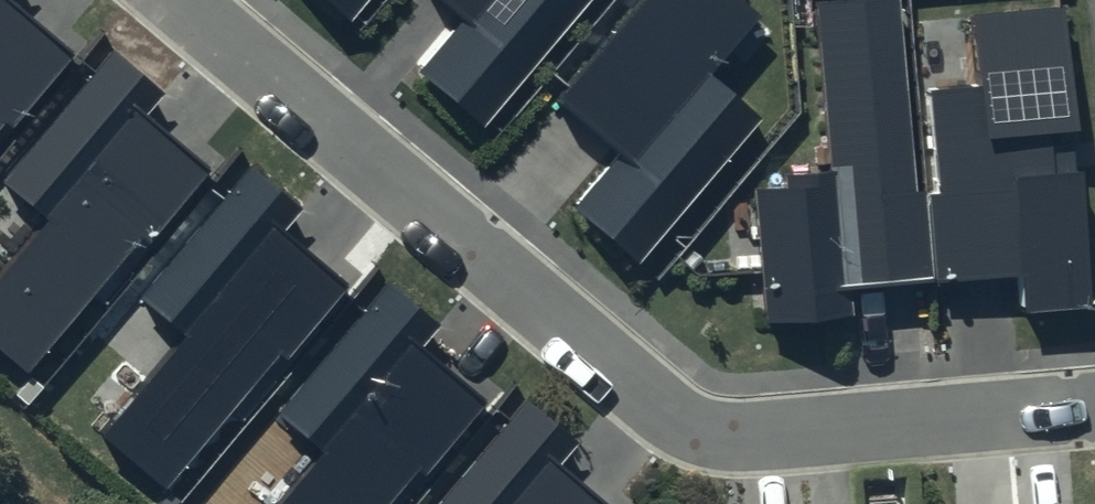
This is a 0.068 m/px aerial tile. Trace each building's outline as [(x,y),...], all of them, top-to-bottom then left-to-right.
[(6,122),(13,128),(74,56),(10,1),(11,0),(0,0),(0,129),(6,122)] [(354,19),(371,0),(331,0),(354,19)] [(466,21),(422,73),(485,126),(591,0),(441,0),(466,21)] [(742,0),(644,0),(560,99),(625,154),(577,210),(639,262),(762,117),(711,74),(761,15),(742,0)] [(832,170),(786,174),(788,188),(755,191),(766,325),(851,317),(849,289),(933,282),(925,191),(916,192),(899,0),(817,0),(832,170)] [(939,189),(925,191),(933,282),(1021,275),(1024,315),(1092,310),(1066,6),(972,14),(978,85),(930,89),(939,189)] [(111,50),(0,181),(48,221),(0,278),(0,352),(26,373),(141,237),(148,243),(209,171),(144,117),(163,95),(111,50)] [(303,210),(251,166),(140,296),(189,336),(104,437),(166,489),(281,353),(288,359),(349,287),(285,232),(303,210)] [(389,282),(279,412),(327,453),(283,503),(390,503),(419,469),(426,475),(487,403),(423,349),(442,326),(389,282)] [(525,400),(437,503),(604,503),(559,467),(578,444),(525,400)]
